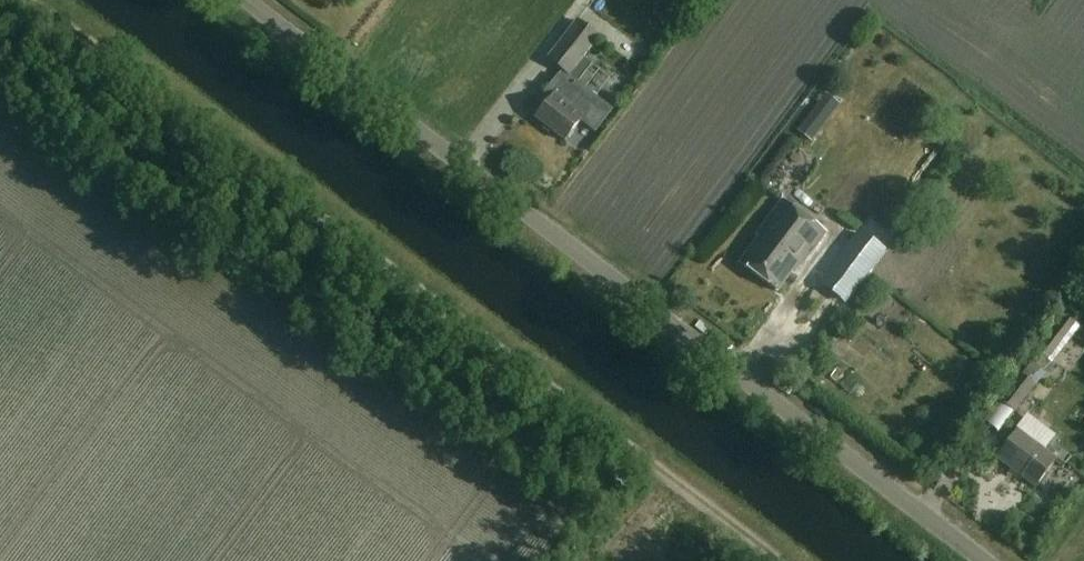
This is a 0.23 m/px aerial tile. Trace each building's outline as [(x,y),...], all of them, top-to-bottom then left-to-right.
[(548,59),(570,75),(599,37),(577,21),(548,59)] [(536,118),(565,141),(581,120),(595,131),(612,110),(576,83),(573,88),(558,77),(546,92),(552,97),(536,118)] [(840,103),(826,92),(797,130),(812,141),(840,103)] [(740,263),(777,291),(798,264),(801,266),(825,234),(782,201),(757,234),(760,237),(740,263)] [(858,230),(821,280),(846,298),(883,249),(858,230)] [(1020,374),(999,401),(1015,413),(1036,386),(1032,383),(1049,362),(1051,364),(1079,328),(1066,317),(1038,354),(1021,375),(1020,374)] [(974,412),(985,421),(994,410),(984,401),(974,412)] [(997,458),(1035,486),(1055,459),(1018,431),(997,458)]
